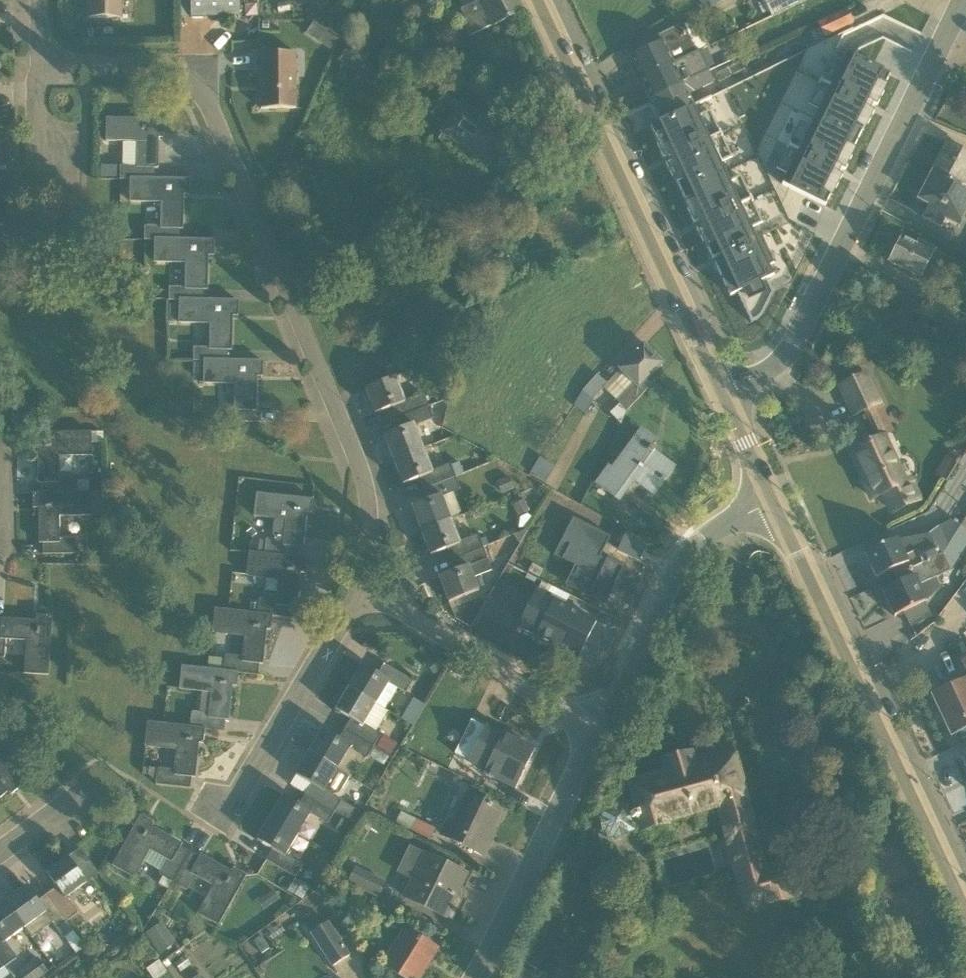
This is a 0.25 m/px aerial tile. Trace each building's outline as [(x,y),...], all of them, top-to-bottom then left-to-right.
[(89,20),(121,19),(121,0),(88,0),(89,20)] [(179,19),(204,19),(204,12),(238,12),(238,0),(179,0),(179,19)] [(515,0),(478,0),(479,1),(457,12),(468,37),(521,13),(515,0)] [(723,0),(696,0),(705,13),(723,0)] [(807,1),(807,0),(762,0),(771,18),(807,1)] [(848,10),(817,24),(823,37),(854,24),(848,10)] [(295,46),(314,46),(313,20),(294,21),(295,46)] [(630,57),(641,80),(694,55),(708,49),(697,24),(682,24),(655,36),(659,44),(630,57)] [(296,51),(258,52),(259,111),(297,110),(296,51)] [(641,80),(650,101),(683,86),(678,77),(700,67),(694,55),(641,80)] [(781,186),(824,207),(888,77),(845,56),(781,186)] [(650,101),(660,122),(692,107),(687,97),(745,70),(741,61),(715,74),(714,72),(683,86),(650,101)] [(426,83),(412,103),(424,111),(423,113),(444,127),(438,136),(486,168),(505,141),(487,129),(489,126),(426,83)] [(693,107),(650,128),(729,298),(736,295),(750,324),(754,323),(757,321),(759,319),(761,316),(773,293),(771,292),(765,281),(773,278),(768,267),(773,265),(760,237),(755,239),(750,230),(761,225),(739,178),(729,183),(693,107)] [(122,142),(120,179),(130,180),(156,181),(158,135),(163,136),(164,121),(105,119),(105,141),(122,142)] [(945,145),(931,172),(962,187),(965,190),(965,156),(945,145)] [(944,222),(958,229),(965,214),(965,195),(960,191),(962,187),(931,172),(916,201),(927,207),(922,219),(941,228),(944,222)] [(145,228),(145,240),(177,241),(177,230),(181,231),(182,196),(188,196),(188,182),(156,181),(130,180),(129,203),(162,204),(161,228),(145,228)] [(168,288),(167,300),(202,302),(202,291),(205,291),(207,257),(212,257),(213,242),(177,241),(145,240),(145,257),(154,258),(153,263),(186,264),(185,289),(168,288)] [(900,241),(888,263),(919,280),(926,266),(958,282),(965,267),(917,241),(913,248),(900,241)] [(196,324),(195,361),(204,362),(227,362),(228,351),(231,351),(232,317),(237,317),(238,303),(202,302),(167,300),(166,323),(196,324)] [(607,384),(598,376),(582,392),(573,407),(584,415),(592,402),(602,388),(620,404),(609,415),(619,424),(625,411),(653,382),(649,378),(662,365),(643,347),(607,384)] [(218,409),(217,423),(251,424),(251,412),(255,412),(257,378),(262,378),(263,364),(227,362),(204,362),(203,384),(235,385),(234,410),(218,409)] [(867,375),(839,388),(852,417),(863,412),(875,438),(893,430),(867,375)] [(394,376),(365,389),(376,415),(391,408),(395,420),(426,406),(421,394),(413,398),(409,388),(401,392),(394,376)] [(383,437),(393,461),(424,449),(415,427),(431,420),(426,406),(395,420),(400,431),(383,437)] [(656,441),(641,430),(612,470),(607,467),(594,485),(620,504),(634,484),(652,497),(673,468),(649,451),(656,441)] [(91,433),(31,434),(31,449),(37,449),(38,484),(41,484),(42,494),(76,493),(76,479),(58,479),(58,457),(91,457),(91,433)] [(907,480),(886,435),(852,451),(874,498),(879,496),(889,517),(923,502),(912,478),(907,480)] [(424,449),(393,461),(403,486),(419,480),(424,490),(455,478),(463,475),(459,464),(434,474),(424,449)] [(949,450),(934,475),(945,482),(960,457),(949,450)] [(543,478),(553,464),(542,457),(532,471),(543,478)] [(409,509),(419,533),(450,521),(462,517),(453,492),(460,490),(455,478),(424,490),(428,502),(409,509)] [(42,494),(32,494),(32,509),(37,509),(38,545),(42,544),(42,555),(77,555),(77,539),(59,539),(58,517),(100,516),(100,493),(76,493),(42,494)] [(313,500),(255,495),(253,516),(275,518),(273,542),(251,540),(250,555),(298,559),(299,549),(302,550),(305,521),(311,522),(313,500)] [(450,521),(419,533),(429,558),(446,551),(450,560),(486,546),(481,533),(458,542),(450,521)] [(875,579),(891,572),(894,577),(940,554),(956,530),(947,521),(926,536),(896,539),(864,554),(875,579)] [(935,576),(949,571),(965,540),(965,535),(956,530),(940,554),(894,577),(897,584),(880,592),(893,618),(929,601),(938,590),(935,576)] [(644,544),(624,535),(617,551),(636,560),(644,544)] [(455,572),(439,578),(448,603),(478,592),(473,577),(495,570),(486,546),(450,560),(455,572)] [(250,555),(247,554),(245,578),(277,582),(275,601),(258,600),(256,617),(271,618),(291,620),(292,608),(296,609),(299,574),(303,574),(305,560),(298,559),(250,555)] [(577,658),(595,623),(535,592),(517,627),(535,636),(535,637),(577,658)] [(256,617),(214,612),(212,634),(243,637),(241,659),(224,657),(223,660),(207,658),(206,671),(237,674),(257,676),(258,664),(262,665),(265,631),(270,631),(271,618),(256,617)] [(50,618),(36,617),(36,622),(1,621),(1,624),(0,624),(0,659),(3,659),(4,641),(25,642),(23,675),(47,676),(50,618)] [(362,665),(349,688),(377,705),(384,709),(396,689),(405,694),(412,682),(382,665),(377,674),(362,665)] [(206,671),(180,668),(178,690),(200,692),(198,713),(190,712),(188,729),(203,731),(224,733),(225,721),(228,722),(231,688),(236,688),(237,674),(206,671)] [(931,696),(950,737),(965,729),(965,680),(931,696)] [(349,688),(335,711),(349,719),(343,730),(373,747),(374,744),(380,736),(375,733),(387,713),(376,707),(377,705),(349,688)] [(425,707),(412,699),(399,720),(412,728),(425,707)] [(188,729),(146,725),(144,747),(175,751),(174,771),(149,768),(150,755),(143,754),(141,775),(147,776),(155,784),(155,786),(189,790),(190,778),(194,778),(197,744),(202,744),(203,731),(188,729)] [(515,790),(534,750),(485,727),(467,763),(483,771),(482,775),(515,790)] [(322,731),(309,754),(337,770),(349,749),(366,759),(373,747),(343,730),(338,740),(322,731)] [(388,754),(395,743),(382,736),(375,747),(388,754)] [(594,811),(603,844),(645,833),(647,844),(665,839),(662,828),(714,815),(740,915),(802,898),(793,864),(766,871),(733,745),(661,764),(665,778),(626,788),(629,801),(594,811)] [(382,766),(388,758),(373,748),(367,756),(382,766)] [(309,754),(295,777),(311,785),(305,796),(334,812),(340,800),(336,798),(348,777),(337,770),(309,754)] [(7,793),(10,796),(22,786),(0,761),(0,799),(7,793)] [(487,838),(500,811),(464,793),(451,821),(447,819),(439,835),(482,856),(490,839),(487,838)] [(283,795),(270,818),(298,835),(310,815),(326,824),(334,812),(305,796),(299,805),(283,795)] [(435,830),(400,813),(395,824),(430,840),(435,830)] [(133,879),(148,852),(155,855),(165,861),(158,875),(172,883),(189,853),(180,848),(181,845),(152,828),(154,824),(140,817),(126,840),(128,841),(113,868),(133,879)] [(270,818),(257,841),(272,850),(265,861),(295,878),(302,865),(286,856),(298,835),(270,818)] [(450,922),(473,876),(422,852),(421,853),(408,846),(395,873),(410,880),(401,898),(450,922)] [(218,927),(246,876),(231,869),(230,872),(201,856),(199,858),(189,853),(172,883),(186,891),(194,877),(212,887),(196,915),(218,927)] [(65,898),(86,883),(68,858),(45,874),(56,888),(47,895),(66,921),(77,914),(65,898)] [(377,898),(385,883),(343,863),(335,878),(377,898)] [(27,887),(6,903),(26,930),(32,938),(51,924),(62,939),(73,931),(66,921),(47,895),(38,901),(27,887)] [(6,903),(0,907),(0,961),(4,967),(16,959),(5,944),(26,930),(6,903)] [(327,922),(309,933),(331,968),(349,957),(327,922)] [(176,943),(161,924),(146,936),(160,955),(176,943)] [(438,949),(403,927),(379,965),(399,977),(419,977),(438,949)] [(18,974),(20,977),(38,977),(47,972),(38,960),(18,974)]
